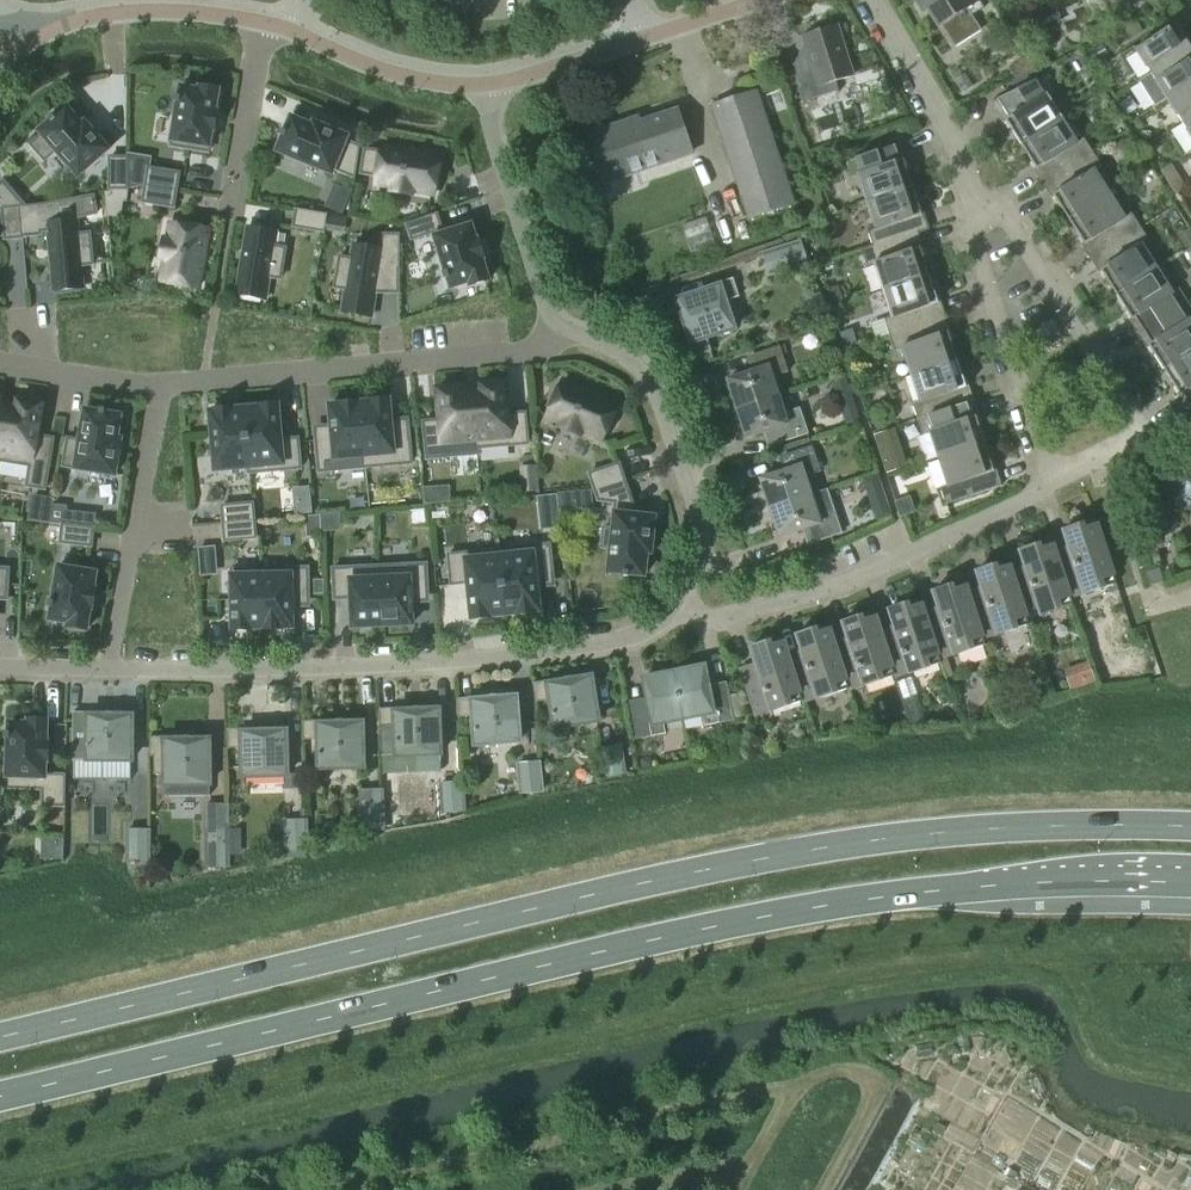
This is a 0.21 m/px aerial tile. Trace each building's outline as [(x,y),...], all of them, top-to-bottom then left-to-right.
[(972,15),(984,7),(980,0),(917,0),(924,12),(929,8),(940,26),(942,24),(951,39),(977,22),(972,15)] [(1190,49),(1190,45),(1177,23),(1137,49),(1152,74),(1190,49)] [(836,82),(854,76),(838,25),(803,36),(809,55),(806,60),(794,64),(806,102),(839,92),(836,82)] [(1152,74),(1140,82),(1156,106),(1168,98),(1190,83),(1190,49),(1152,74)] [(1027,57),(1010,67),(1016,78),(1034,68),(1027,57)] [(1012,81),(1017,91),(1040,79),(1034,68),(1016,78),(1012,81)] [(1022,146),(1062,120),(1048,96),(1055,92),(1045,77),(992,103),(1005,124),(1007,122),(1022,146)] [(1168,98),(1183,122),(1190,118),(1190,83),(1168,98)] [(178,102),(171,145),(208,152),(212,130),(215,130),(218,111),(215,111),(219,89),(200,86),(200,90),(181,87),(179,96),(176,96),(175,102),(178,102)] [(749,219),(794,204),(757,91),(712,105),(749,219)] [(79,176),(109,149),(85,121),(82,124),(67,107),(55,117),(53,115),(50,118),(52,120),(40,131),(43,134),(31,144),(45,160),(56,150),(79,176)] [(603,181),(692,152),(679,111),(640,124),(642,129),(625,134),(622,125),(589,136),(603,181)] [(355,177),(360,147),(346,141),(348,136),(314,122),(313,125),(292,117),(285,131),(283,130),(281,135),(284,136),(277,150),(333,173),(335,169),(355,177)] [(1077,143),(1062,120),(1022,146),(1037,169),(1035,170),(1044,185),(1094,153),(1085,138),(1077,143)] [(868,203),(914,188),(905,162),(908,161),(902,144),(846,163),(851,180),(860,177),(868,203)] [(441,156),(382,147),(381,152),(366,149),(362,173),(377,175),(376,184),(393,187),(392,191),(411,195),(412,190),(435,194),(441,156)] [(1094,153),(1044,185),(1053,199),(1055,198),(1070,221),(1110,195),(1095,172),(1103,167),(1094,153)] [(110,190),(127,190),(127,157),(110,157),(110,190)] [(149,168),(146,185),(176,190),(179,173),(149,168)] [(352,192),(335,184),(325,208),(342,215),(352,192)] [(146,185),(143,202),(174,206),(176,190),(146,185)] [(922,215),(914,188),(868,203),(877,230),(869,233),(874,248),(874,249),(919,234),(931,231),(925,214),(922,215)] [(1110,195),(1070,221),(1085,244),(1082,246),(1092,260),(1141,228),(1132,213),(1125,218),(1110,195)] [(20,206),(23,236),(41,234),(40,231),(49,230),(54,290),(84,288),(81,265),(93,264),(90,233),(79,234),(77,214),(60,216),(59,201),(36,205),(20,206)] [(23,236),(20,206),(3,208),(5,239),(23,237),(23,236)] [(328,216),(297,210),(294,230),(325,235),(328,216)] [(412,239),(434,232),(433,231),(441,228),(436,214),(407,223),(412,239)] [(691,248),(716,243),(710,216),(686,221),(691,248)] [(433,231),(434,232),(447,272),(444,273),(446,279),(448,278),(451,288),(470,282),(471,286),(489,280),(482,259),(485,258),(479,240),(476,241),(469,219),(441,228),(433,231)] [(190,286),(199,287),(209,229),(171,222),(168,239),(164,239),(161,258),(165,259),(161,281),(171,283),(190,286)] [(248,227),(237,294),(266,299),(270,276),(281,278),(286,248),(275,246),(277,232),(248,227)] [(1150,242),(1141,228),(1092,260),(1101,274),(1103,273),(1118,296),(1158,270),(1143,247),(1150,242)] [(1186,249),(1190,246),(1190,229),(1190,228),(1178,235),(1186,249)] [(874,249),(874,248),(863,252),(868,268),(876,266),(885,292),(930,277),(922,251),(924,250),(919,234),(874,249)] [(381,249),(383,250),(380,272),(400,272),(400,235),(384,235),(381,249)] [(801,239),(763,252),(771,276),(808,263),(801,239)] [(383,250),(381,249),(354,245),(351,262),(339,261),(334,291),(346,293),(342,316),(372,321),(380,272),(383,250)] [(1173,293),(1158,270),(1118,296),(1133,319),(1130,321),(1139,335),(1189,302),(1180,288),(1173,293)] [(930,277),(885,292),(894,318),(886,321),(891,337),(947,319),(942,302),(939,303),(930,277)] [(709,290),(678,300),(688,330),(685,331),(694,357),(712,351),(707,337),(734,328),(726,301),(740,297),(733,278),(708,287),(709,290)] [(838,286),(826,290),(831,305),(843,301),(838,286)] [(1189,302),(1139,335),(1148,349),(1151,348),(1165,371),(1190,354),(1190,321),(1190,305),(1189,302)] [(947,319),(891,337),(896,353),(904,351),(913,377),(958,362),(950,336),(952,335),(947,319)] [(858,348),(853,330),(840,333),(845,352),(858,348)] [(739,411),(779,397),(772,378),(789,372),(780,346),(754,355),(759,369),(729,379),(739,411)] [(1165,371),(1180,394),(1178,395),(1187,410),(1190,407),(1190,354),(1165,371)] [(967,388),(958,362),(913,377),(922,403),(914,406),(919,422),(975,404),(970,387),(967,388)] [(547,416),(563,423),(561,427),(579,435),(581,431),(602,440),(618,405),(563,381),(547,416)] [(479,448),(512,445),(509,414),(506,383),(482,385),(482,394),(473,394),(477,448),(479,448)] [(440,421),(444,457),(479,454),(479,448),(477,448),(473,394),(463,395),(462,387),(438,389),(440,421)] [(784,413),(779,397),(739,411),(748,438),(778,428),(783,442),(809,434),(800,408),(784,413)] [(366,468),(396,465),(392,428),(390,398),(371,400),(371,401),(360,402),(366,468)] [(7,407),(0,452),(0,460),(30,465),(27,486),(46,489),(54,438),(38,435),(43,404),(18,400),(17,408),(7,407)] [(332,433),(336,470),(366,468),(360,402),(359,402),(359,401),(340,403),(340,404),(330,405),(332,433)] [(285,470),(282,440),(279,403),(260,405),(260,406),(247,407),(252,467),(249,467),(249,473),(285,470)] [(855,404),(842,408),(847,424),(860,420),(855,404)] [(981,420),(975,404),(919,422),(924,438),(932,436),(941,462),(986,447),(978,421),(981,420)] [(215,410),(210,411),(216,470),(249,467),(252,467),(247,407),(233,409),(233,407),(215,409),(215,410)] [(116,475),(122,439),(118,438),(122,416),(106,413),(106,410),(102,409),(101,412),(85,410),(81,440),(69,438),(64,466),(116,475)] [(509,414),(512,445),(528,444),(526,413),(509,414)] [(427,459),(444,457),(440,421),(424,422),(427,459)] [(392,428),(396,465),(412,463),(409,426),(392,428)] [(319,472),(336,470),(332,433),(316,435),(319,472)] [(282,440),(285,470),(302,468),(299,438),(282,440)] [(771,508),(811,495),(805,476),(821,471),(813,445),(787,454),(792,468),(762,478),(771,508)] [(995,473),(986,447),(941,462),(950,488),(941,491),(947,507),(1003,489),(998,472),(995,473)] [(904,471),(898,453),(881,458),(887,476),(904,471)] [(1171,503),(1190,509),(1190,460),(1182,458),(1180,458),(1163,477),(1171,503)] [(619,464),(590,474),(595,489),(625,480),(619,464)] [(878,474),(864,478),(877,522),(892,517),(878,474)] [(1130,483),(1145,533),(1171,525),(1156,475),(1130,483)] [(630,497),(625,480),(595,489),(598,500),(616,502),(630,497)] [(308,487),(292,488),(294,514),(311,512),(308,487)] [(828,489),(811,495),(771,508),(781,537),(811,527),(816,542),(842,533),(828,489)] [(557,494),(543,495),(544,513),(558,511),(557,494)] [(625,573),(624,576),(629,577),(629,574),(645,575),(648,553),(651,553),(655,517),(636,515),(630,497),(616,502),(613,529),(604,528),(602,547),(611,548),(609,572),(625,573)] [(909,497),(896,502),(901,518),(914,513),(909,497)] [(224,523),(255,520),(253,503),(222,506),(224,523)] [(256,537),(255,520),(224,523),(225,540),(256,537)] [(94,527),(63,524),(61,542),(92,546),(94,527)] [(1059,560),(1071,598),(1085,593),(1117,583),(1097,525),(1085,529),(1083,524),(1064,530),(1072,556),(1059,560)] [(551,544),(534,546),(537,576),(554,574),(551,544)] [(1029,576),(1015,580),(1027,617),(1041,612),(1041,614),(1073,604),(1071,598),(1059,560),(1054,545),(1041,549),(1040,544),(1021,551),(1029,576)] [(537,576),(534,546),(500,549),(506,615),(517,613),(517,615),(536,613),(536,612),(540,611),(537,576)] [(200,562),(218,561),(217,547),(199,548),(200,562)] [(500,549),(466,553),(468,583),(472,619),(491,618),(490,616),(506,615),(500,549)] [(468,583),(466,553),(449,554),(452,584),(468,583)] [(427,564),(410,565),(412,595),(428,594),(427,564)] [(412,595),(410,565),(380,566),(383,626),(413,624),(412,595)] [(1027,617),(1015,580),(1010,566),(998,570),(996,565),(977,571),(985,597),(972,601),(984,639),(1030,624),(1027,617)] [(52,609),(50,619),(69,622),(69,626),(87,629),(91,607),(94,608),(97,589),(94,588),(97,572),(59,566),(53,603),(50,603),(49,609),(52,609)] [(380,566),(350,567),(351,598),(353,627),(383,626),(380,566)] [(309,567),(292,568),(293,599),(309,599),(309,567)] [(351,598),(350,567),(333,568),(335,599),(351,598)] [(0,568),(0,599),(8,599),(9,568),(0,568)] [(262,568),(232,569),(233,630),(252,630),(252,628),(263,628),(262,568)] [(293,599),(292,568),(262,568),(263,628),(264,628),(264,630),(283,629),(283,628),(293,627),(293,599)] [(1150,585),(1164,582),(1160,568),(1147,572),(1150,585)] [(942,617),(928,621),(940,659),(954,655),(986,645),(984,639),(972,601),(967,586),(954,590),(953,585),(934,592),(942,617)] [(940,659),(928,621),(923,604),(910,608),(908,603),(889,610),(898,635),(884,639),(896,675),(894,676),(895,678),(910,673),(942,663),(940,659)] [(896,675),(884,639),(876,617),(864,621),(862,616),(843,622),(852,647),(838,652),(851,687),(848,688),(849,690),(864,685),(894,676),(896,675)] [(1108,616),(1085,624),(1105,680),(1141,667),(1134,644),(1119,649),(1108,616)] [(851,687),(838,652),(830,629),(818,633),(816,629),(797,635),(805,660),(792,665),(805,700),(802,701),(803,703),(818,698),(848,688),(851,687)] [(805,700),(792,665),(784,642),(772,646),(770,641),(751,648),(759,673),(744,678),(757,716),(772,711),(802,701),(805,700)] [(1073,686),(1098,676),(1090,658),(1065,668),(1073,686)] [(705,666),(675,672),(684,719),(703,715),(705,726),(747,718),(742,691),(730,694),(729,692),(711,695),(705,666)] [(684,719),(675,672),(644,678),(650,708),(632,711),(637,739),(666,734),(664,723),(684,719)] [(555,728),(599,721),(592,676),(561,682),(560,679),(533,683),(536,702),(551,700),(555,728)] [(520,741),(517,697),(485,699),(484,696),(457,698),(459,718),(473,716),(476,745),(520,741)] [(397,756),(441,754),(439,709),(407,711),(407,707),(380,708),(381,728),(395,727),(397,756)] [(132,760),(133,716),(101,715),(101,712),(73,712),(73,731),(88,731),(88,760),(132,760)] [(48,719),(28,719),(28,723),(9,722),(9,732),(6,732),(6,738),(8,738),(7,788),(43,789),(43,805),(65,806),(66,775),(46,774),(46,761),(49,761),(50,742),(47,742),(48,719)] [(319,768),(364,767),(363,722),(331,723),(331,720),(303,721),(304,740),(319,740),(319,768)] [(243,776),(288,775),(287,730),(255,731),(255,728),(227,729),(228,748),(243,748),(243,776)] [(155,774),(165,774),(166,784),(210,784),(210,739),(178,740),(178,736),(150,737),(151,756),(155,756),(155,774)] [(606,778),(625,775),(620,744),(601,747),(606,778)] [(523,794),(542,792),(538,761),(519,763),(523,794)] [(445,813),(464,812),(462,781),(442,782),(445,813)] [(364,832),(383,831),(382,789),(362,790),(364,832)] [(228,867),(227,827),(227,803),(208,804),(209,868),(228,867)] [(287,850),(307,850),(306,819),(287,820),(287,850)] [(149,874),(149,860),(149,829),(130,829),(129,860),(131,860),(131,874),(149,874)]
